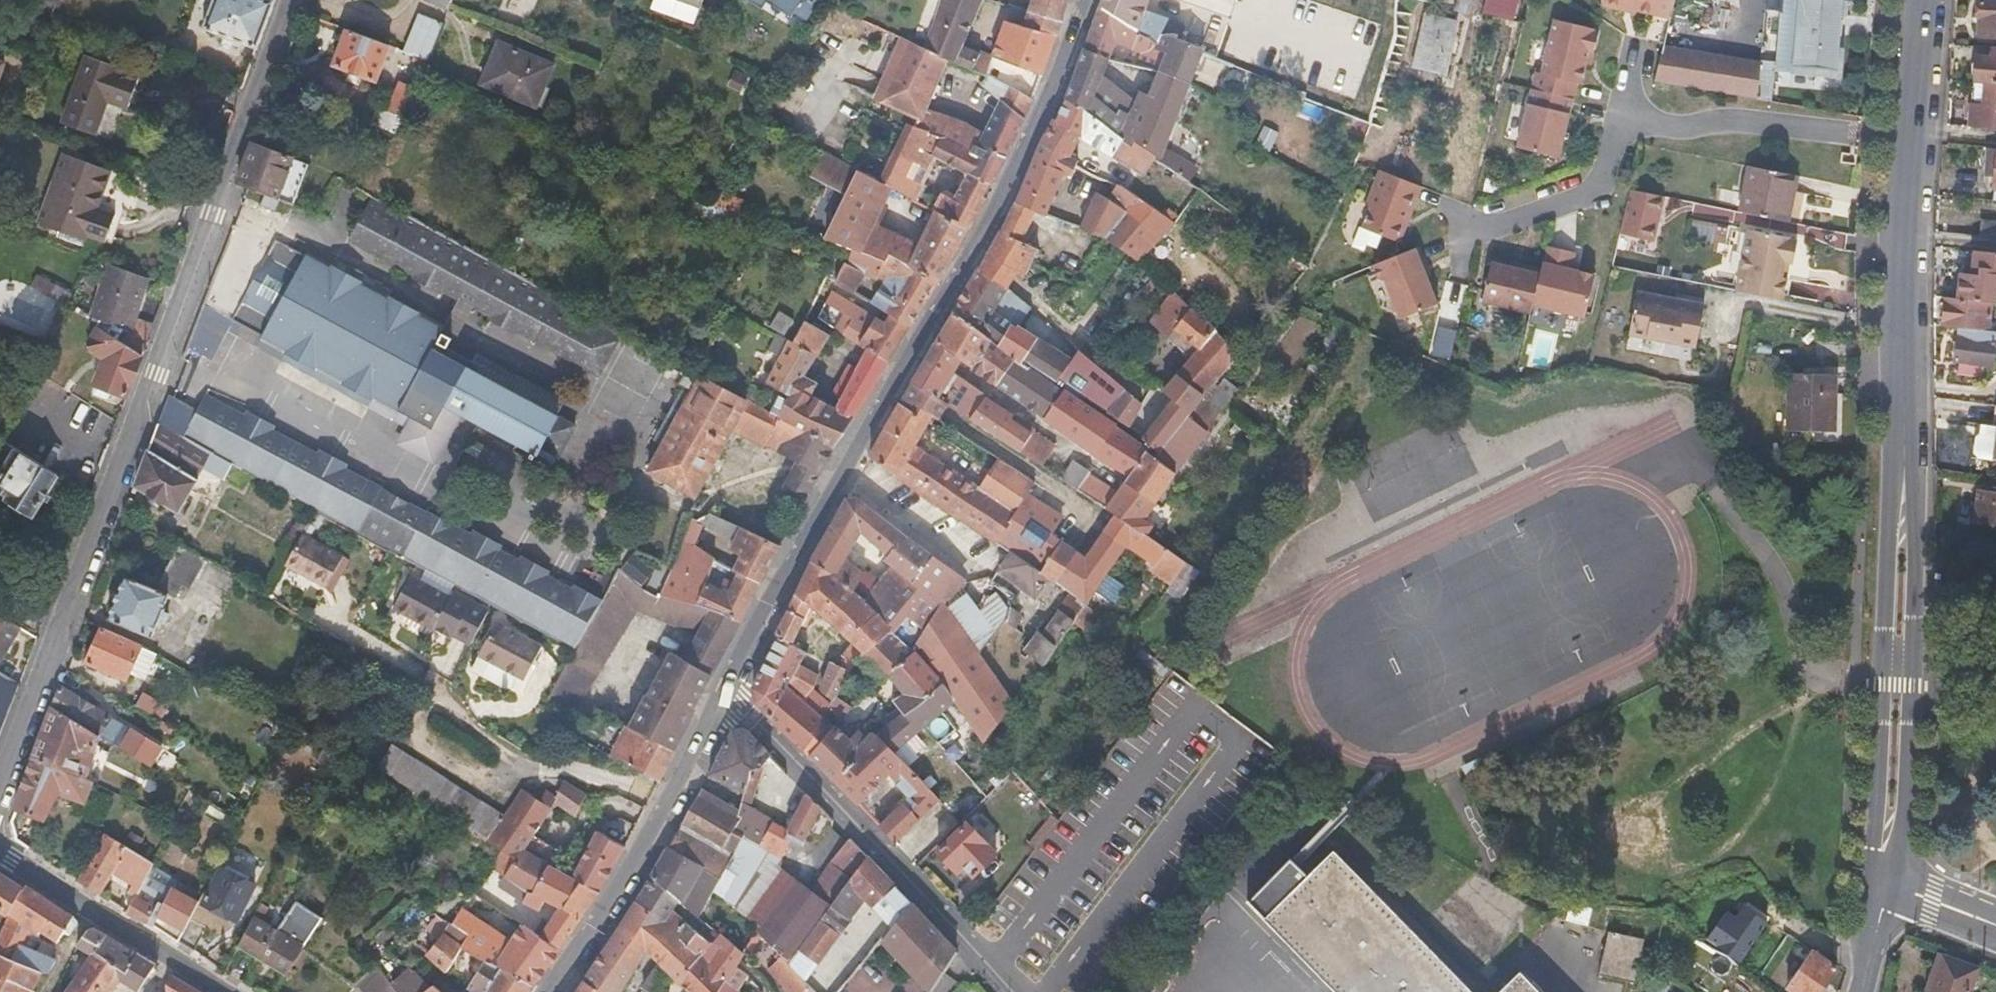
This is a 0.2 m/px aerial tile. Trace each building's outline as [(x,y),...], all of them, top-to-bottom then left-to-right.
[(275,5),(262,0),(215,0),(204,31),(258,51),(275,5)] [(453,0),(428,0),(427,4),(448,13),(453,0)] [(697,12),(700,0),(664,0),(697,12)] [(786,17),(753,0),(750,0),(749,2),(758,8),(759,7),(785,20),(786,17)] [(812,0),(753,0),(786,17),(800,24),(812,0)] [(978,0),(936,0),(915,48),(964,70),(970,72),(977,56),(959,47),(978,0)] [(1065,0),(1030,0),(1025,14),(1058,25),(1065,0)] [(1096,10),(1138,33),(1156,43),(1158,37),(1153,33),(1155,28),(1126,16),(1132,0),(1099,0),(1096,10)] [(1220,0),(1188,0),(1174,36),(1199,50),(1220,0)] [(1479,0),(1458,0),(1456,10),(1475,15),(1479,0)] [(1517,17),(1521,0),(1487,0),(1485,10),(1517,17)] [(1671,0),(1597,0),(1595,11),(1600,14),(1615,18),(1621,13),(1666,23),(1671,0)] [(1844,38),(1849,0),(1796,0),(1792,72),(1845,77),(1849,48),(1842,47),(1844,38)] [(1985,1),(1982,1),(1979,37),(1995,38),(1995,0),(1985,0),(1985,1)] [(1130,52),(1138,33),(1096,10),(1086,38),(1081,51),(1108,66),(1116,46),(1130,52)] [(1449,71),(1462,21),(1431,13),(1419,64),(1449,71)] [(1054,38),(1058,25),(1025,14),(1020,27),(1054,38)] [(426,66),(442,28),(422,20),(406,58),(426,66)] [(1029,101),(1054,38),(1020,27),(1003,22),(988,61),(981,77),(976,88),(1001,106),(1022,123),(1031,104),(1029,101)] [(1584,71),(1592,38),(1589,37),(1587,34),(1547,28),(1535,79),(1530,78),(1527,94),(1567,103),(1571,88),(1574,90),(1579,71),(1584,71)] [(376,84),(389,51),(348,34),(335,68),(376,84)] [(1199,54),(1201,51),(1199,50),(1174,36),(1158,37),(1156,43),(1153,49),(1169,56),(1161,77),(1185,88),(1199,54)] [(541,109),(558,62),(498,38),(479,84),(541,109)] [(922,113),(941,71),(960,81),(964,70),(915,48),(903,43),(877,101),(917,121),(913,130),(971,154),(1003,162),(1010,147),(988,133),(980,136),(922,113)] [(1759,99),(1763,62),(1665,48),(1655,81),(1759,99)] [(1089,117),(1108,66),(1081,51),(1064,101),(1089,117)] [(1994,52),(1992,59),(1977,59),(1976,83),(1995,84),(1995,52),(1994,52)] [(125,108),(136,79),(116,72),(117,67),(87,56),(63,126),(93,136),(105,102),(125,108)] [(981,77),(988,61),(977,56),(970,72),(981,77)] [(976,88),(981,77),(970,72),(964,70),(960,81),(976,88)] [(1156,165),(1185,88),(1161,77),(1153,97),(1145,93),(1128,140),(1155,157),(1152,162),(1156,165)] [(397,139),(415,95),(396,87),(386,114),(376,110),(368,128),(397,139)] [(1986,87),(1983,107),(1972,106),(1970,127),(1995,129),(1995,87),(1986,87)] [(1552,164),(1567,103),(1527,94),(1525,94),(1511,154),(1552,164)] [(1090,195),(1096,183),(1070,162),(1074,154),(1134,198),(1152,162),(1155,157),(1128,140),(1127,142),(1089,117),(1064,101),(1054,123),(1050,121),(1038,145),(1075,171),(1069,181),(1090,195)] [(1010,147),(1022,123),(1001,106),(988,133),(1010,147)] [(1003,162),(971,154),(913,130),(890,184),(896,188),(937,216),(968,230),(988,199),(986,197),(1003,162)] [(1062,193),(1069,181),(1075,171),(1038,145),(1034,153),(1012,206),(1031,219),(1039,224),(1056,189),(1062,193)] [(292,208),(308,170),(252,149),(238,187),(292,208)] [(848,194),(861,171),(824,152),(813,175),(848,194)] [(109,244),(118,217),(97,210),(110,173),(63,156),(39,227),(85,243),(88,238),(109,244)] [(1743,170),(1734,215),(1733,218),(1779,227),(1789,179),(1743,170)] [(896,188),(890,184),(861,171),(848,194),(846,199),(827,238),(855,249),(927,276),(942,283),(954,259),(968,230),(937,216),(922,243),(879,225),(896,188)] [(1397,247),(1418,189),(1379,174),(1364,214),(1367,215),(1361,235),(1379,242),(1397,247)] [(745,214),(749,200),(707,188),(703,201),(745,214)] [(1662,201),(1628,194),(1619,233),(1652,241),(1662,201)] [(1132,285),(1158,242),(1095,198),(1069,244),(1132,285)] [(519,334),(552,352),(570,363),(583,369),(600,378),(622,337),(370,200),(349,244),(414,278),(412,283),(439,297),(442,293),(460,302),(462,299),(474,305),(473,310),(490,318),(487,324),(515,339),(519,334)] [(1021,284),(1040,254),(1021,240),(1031,219),(1012,206),(1008,217),(985,258),(1014,279),(1021,284)] [(1725,245),(1729,225),(1693,218),(1689,238),(1725,245)] [(1982,222),(1980,238),(1995,240),(1995,223),(1982,222)] [(1793,264),(1797,243),(1788,241),(1789,238),(1749,230),(1737,291),(1782,300),(1787,280),(1781,278),(1784,262),(1793,264)] [(1375,256),(1379,242),(1361,235),(1358,235),(1352,254),(1363,258),(1366,252),(1375,256)] [(440,458),(462,419),(535,458),(537,453),(557,463),(575,429),(431,352),(442,333),(274,244),(230,325),(287,354),(281,365),(368,409),(372,399),(411,420),(402,437),(404,450),(427,462),(440,458)] [(919,318),(942,283),(927,276),(855,249),(850,260),(846,263),(835,283),(854,295),(866,276),(882,283),(872,304),(890,314),(914,327),(919,318)] [(1583,320),(1592,277),(1573,273),(1569,271),(1572,255),(1544,249),(1540,267),(1530,309),(1583,320)] [(1433,308),(1417,269),(1421,267),(1414,252),(1369,271),(1374,282),(1381,285),(1398,323),(1433,308)] [(1983,254),(1980,277),(1962,275),(1959,299),(1989,302),(1995,303),(1995,255),(1983,254)] [(1014,279),(985,258),(981,265),(978,272),(1005,292),(1014,279)] [(1536,265),(1534,272),(1519,269),(1506,265),(1504,271),(1487,267),(1477,306),(1528,318),(1530,309),(1540,267),(1536,265)] [(130,328),(147,280),(109,267),(93,315),(100,318),(122,325),(130,328)] [(1018,330),(1031,312),(1005,292),(978,272),(976,270),(948,315),(949,317),(1000,354),(1018,330)] [(65,312),(71,300),(35,285),(30,298),(65,312)] [(815,389),(806,383),(832,336),(807,322),(769,390),(793,403),(783,422),(834,451),(847,432),(899,350),(914,327),(890,314),(886,322),(831,292),(818,317),(860,344),(857,347),(867,353),(855,374),(849,371),(833,400),(837,402),(832,410),(810,398),(815,389)] [(1694,349),(1703,305),(1638,293),(1628,336),(1694,349)] [(1988,331),(1989,308),(1989,302),(1959,299),(1945,297),(1944,326),(1959,328),(1988,331)] [(212,359),(232,320),(205,307),(186,346),(212,359)] [(1207,400),(1247,359),(1170,309),(1151,333),(1172,349),(1181,339),(1204,356),(1181,377),(1207,400)] [(794,319),(780,311),(771,326),(786,334),(794,319)] [(993,388),(1012,362),(1001,355),(1000,354),(949,317),(933,346),(959,364),(993,388)] [(116,343),(122,325),(100,318),(95,332),(97,333),(116,343)] [(143,358),(155,327),(139,320),(133,335),(126,331),(119,345),(143,358)] [(1988,331),(1959,328),(1956,362),(1961,363),(1983,365),(1991,366),(1994,347),(1995,347),(1995,332),(1988,331)] [(1056,357),(1018,330),(1000,354),(1001,355),(1012,362),(1049,388),(1075,357),(1064,346),(1056,357)] [(128,399),(143,358),(119,345),(116,343),(97,333),(89,346),(90,355),(106,364),(97,386),(98,388),(94,395),(109,402),(113,392),(128,399)] [(984,401),(950,377),(959,364),(933,346),(928,355),(911,385),(945,408),(967,422),(981,406),(984,401)] [(1100,423),(1125,391),(1075,357),(1049,388),(1061,395),(1100,423)] [(1042,422),(1061,395),(1049,388),(1012,362),(993,388),(1042,422)] [(1982,375),(1983,365),(1961,363),(1960,372),(1982,375)] [(810,492),(834,451),(783,422),(676,366),(669,380),(691,392),(647,476),(692,499),(730,431),(797,467),(785,490),(810,492)] [(1831,433),(1831,373),(1787,373),(1787,432),(1831,433)] [(1197,410),(1207,400),(1181,377),(1167,390),(1122,437),(1145,453),(1152,458),(1178,430),(1197,410)] [(1252,393),(1241,382),(1220,405),(1230,416),(1252,393)] [(935,426),(945,408),(911,385),(906,394),(895,414),(913,425),(920,417),(928,422),(935,426)] [(1110,430),(1136,399),(1125,391),(1100,423),(1110,430)] [(1110,430),(1100,423),(1061,395),(1042,422),(1126,479),(1145,453),(1122,437),(1110,430)] [(604,602),(576,588),(550,574),(475,534),(472,539),(345,473),(347,468),(321,455),(319,458),(273,435),(275,430),(257,421),(249,417),(246,421),(206,400),(198,415),(169,402),(159,429),(252,477),(320,514),(577,651),(602,606),(604,602)] [(1051,455),(1047,452),(1029,440),(1032,435),(1010,420),(1007,425),(981,406),(967,422),(995,441),(1040,470),(1051,455)] [(1140,522),(1176,473),(1216,429),(1197,410),(1178,430),(1152,458),(1145,453),(1126,479),(1116,494),(1087,473),(1073,492),(1114,519),(1142,538),(1149,528),(1140,522)] [(997,548),(1026,499),(1034,486),(963,444),(957,453),(991,475),(981,492),(913,448),(928,422),(920,417),(913,425),(895,414),(888,426),(868,461),(923,501),(997,548)] [(1989,425),(1988,435),(1984,435),(1980,438),(1978,453),(1981,458),(1995,460),(1995,426),(1989,425)] [(252,477),(159,429),(137,489),(178,512),(197,480),(195,478),(200,470),(243,493),(252,477)] [(55,479),(0,446),(0,494),(8,498),(8,501),(12,502),(9,508),(26,519),(29,514),(33,516),(55,479)] [(1073,492),(1087,473),(1072,463),(1059,483),(1073,492)] [(1979,491),(1973,521),(1995,525),(1995,494),(1979,491)] [(960,583),(848,498),(810,562),(846,603),(859,584),(839,564),(859,537),(887,553),(884,559),(896,565),(874,600),(861,619),(875,634),(899,660),(904,666),(935,613),(950,598),(960,583)] [(1083,606),(1117,562),(1125,549),(1150,568),(1148,574),(1166,587),(1183,564),(1142,538),(1114,519),(1085,563),(1049,539),(1059,521),(1026,499),(997,548),(1008,555),(1048,583),(1055,588),(1071,599),(1083,606)] [(765,540),(775,521),(752,510),(742,529),(765,540)] [(757,585),(778,546),(765,540),(742,529),(709,515),(703,520),(697,522),(699,525),(733,540),(728,550),(739,556),(730,572),(738,576),(757,585)] [(778,546),(788,529),(775,521),(765,540),(778,546)] [(691,538),(697,528),(699,525),(697,522),(687,523),(682,538),(691,538)] [(331,590),(346,564),(305,539),(289,567),(331,590)] [(705,582),(715,563),(681,539),(662,588),(694,602),(705,582)] [(190,589),(205,563),(179,548),(164,575),(176,582),(190,589)] [(1048,583),(1008,555),(995,574),(997,577),(1034,604),(1037,599),(1048,583)] [(846,603),(810,562),(773,638),(775,639),(788,646),(798,626),(802,627),(808,608),(852,638),(843,653),(848,656),(842,666),(830,665),(820,680),(813,691),(833,703),(836,699),(842,688),(856,665),(875,634),(861,619),(846,603)] [(711,609),(694,602),(662,588),(619,568),(607,596),(636,611),(647,617),(696,637),(711,609)] [(145,635),(163,595),(168,598),(176,582),(164,575),(157,589),(152,586),(125,578),(108,621),(145,635)] [(739,622),(757,585),(738,576),(734,582),(724,578),(718,588),(705,582),(694,602),(711,609),(738,622),(739,622)] [(481,646),(497,616),(460,597),(458,602),(417,580),(401,612),(442,634),(443,632),(461,642),(464,636),(481,646)] [(1045,604),(1055,588),(1048,583),(1037,599),(1045,604)] [(861,619),(874,600),(859,584),(846,603),(861,619)] [(37,640),(49,606),(23,594),(10,624),(24,633),(37,640)] [(575,722),(634,615),(636,611),(607,596),(605,599),(604,602),(602,606),(577,651),(547,708),(575,722)] [(994,601),(973,629),(950,598),(935,613),(904,666),(918,681),(944,711),(980,748),(1009,708),(969,666),(1005,626),(1008,611),(994,601)] [(1071,623),(1083,606),(1071,599),(1059,616),(1071,623)] [(706,677),(738,622),(711,609),(696,637),(683,663),(706,677)] [(1039,667),(1071,623),(1059,616),(1042,640),(1039,639),(1027,658),(1039,667)] [(24,633),(10,624),(0,619),(0,670),(24,633)] [(534,684),(551,651),(504,627),(487,659),(489,660),(481,674),(516,692),(521,690),(527,681),(534,684)] [(128,674),(139,646),(101,630),(88,666),(125,681),(128,674)] [(886,679),(899,660),(875,634),(856,665),(879,690),(886,679)] [(768,720),(792,681),(799,668),(806,657),(788,646),(775,639),(766,659),(750,690),(752,699),(754,706),(765,717),(768,720)] [(145,682),(155,654),(139,646),(128,674),(145,682)] [(683,663),(668,654),(658,673),(697,694),(706,677),(683,663)] [(944,711),(918,681),(904,666),(899,660),(886,679),(902,697),(893,704),(920,732),(944,711)] [(813,691),(820,680),(799,668),(792,681),(808,700),(813,691)] [(697,694),(658,673),(652,685),(671,696),(669,702),(687,711),(697,694)] [(0,737),(18,688),(0,677),(0,736),(0,737)] [(801,754),(824,719),(808,700),(792,681),(768,720),(801,754)] [(671,752),(691,712),(687,711),(669,702),(671,696),(652,685),(645,698),(641,696),(625,727),(671,752)] [(857,712),(864,701),(842,688),(836,699),(857,712)] [(80,702),(61,689),(54,709),(101,739),(104,734),(105,733),(113,722),(95,711),(99,705),(84,696),(80,702)] [(833,703),(813,691),(808,700),(824,719),(828,712),(833,703)] [(153,718),(162,703),(145,693),(137,707),(153,718)] [(849,725),(857,712),(836,699),(833,703),(828,712),(849,725)] [(893,759),(920,732),(893,704),(887,713),(897,721),(879,738),(875,742),(893,759)] [(83,781),(101,739),(54,709),(35,762),(83,781)] [(801,754),(807,760),(831,784),(875,742),(879,738),(873,734),(865,743),(849,728),(841,738),(824,719),(801,754)] [(149,766),(159,750),(113,722),(104,734),(101,739),(149,766)] [(668,759),(671,752),(625,727),(621,724),(608,753),(606,755),(657,783),(668,759)] [(758,777),(753,774),(760,770),(769,779),(775,767),(761,750),(742,729),(729,732),(714,762),(707,775),(739,793),(743,796),(745,799),(758,777)] [(936,804),(893,759),(875,742),(831,784),(853,807),(885,777),(908,800),(877,832),(891,848),(936,804)] [(380,770),(388,774),(494,834),(507,810),(402,750),(393,745),(380,770)] [(83,781),(35,762),(17,810),(41,820),(53,790),(87,804),(95,786),(83,781)] [(520,855),(545,808),(568,820),(584,791),(559,779),(555,789),(546,785),(540,796),(524,787),(495,841),(511,850),(520,855)] [(723,876),(746,835),(747,832),(737,824),(743,811),(737,809),(698,791),(668,847),(723,876)] [(756,842),(769,817),(745,799),(743,796),(737,809),(743,811),(737,824),(747,832),(746,835),(756,842)] [(798,848),(817,812),(812,806),(801,796),(784,829),(769,817),(756,842),(778,856),(786,841),(798,848)] [(1000,850),(975,818),(932,856),(947,871),(954,864),(974,881),(1000,850)] [(599,893),(623,849),(595,834),(570,879),(599,893)] [(745,916),(778,872),(785,862),(778,856),(756,842),(746,835),(723,876),(717,887),(745,916)] [(111,882),(128,852),(106,839),(81,879),(98,890),(101,898),(111,882)] [(790,865),(798,848),(786,841),(778,856),(785,862),(790,865)] [(844,885),(862,859),(845,841),(824,868),(844,885)] [(717,887),(723,876),(668,847),(652,876),(680,900),(700,917),(717,887)] [(544,867),(520,855),(511,850),(499,872),(522,885),(531,890),(544,867)] [(153,927),(163,906),(139,893),(154,867),(128,852),(111,882),(137,897),(128,914),(153,927)] [(1320,987),(1325,991),(1463,991),(1328,858),(1303,883),(1287,867),(1243,909),(1320,987)] [(803,983),(861,907),(890,932),(909,908),(862,859),(844,885),(827,908),(785,965),(796,975),(803,983)] [(561,951),(599,893),(570,879),(544,867),(531,890),(527,899),(525,903),(544,913),(551,901),(561,907),(549,927),(540,939),(561,951)] [(827,908),(844,885),(824,868),(805,892),(827,908)] [(242,917),(257,889),(223,871),(208,898),(242,917)] [(785,965),(827,908),(805,892),(778,872),(745,916),(759,932),(757,935),(785,965)] [(3,910),(14,916),(26,892),(0,873),(0,913),(3,910)] [(694,926),(697,922),(690,917),(687,920),(675,909),(680,900),(652,876),(642,894),(639,899),(617,934),(583,984),(595,991),(622,991),(647,951),(661,961),(642,990),(644,991),(656,991),(671,967),(685,944),(714,963),(729,977),(744,953),(720,933),(714,941),(694,926)] [(163,906),(153,927),(177,943),(190,920),(204,895),(177,879),(163,906)] [(527,899),(531,890),(522,885),(518,894),(527,899)] [(78,925),(76,917),(59,907),(29,887),(26,892),(14,916),(4,936),(0,943),(0,946),(19,957),(28,944),(37,928),(43,932),(45,929),(61,942),(67,935),(71,936),(78,925)] [(558,955),(561,951),(540,939),(534,935),(522,929),(513,945),(451,908),(442,923),(464,938),(491,955),(536,984),(558,955)] [(909,908),(890,932),(881,942),(924,991),(927,991),(952,954),(909,908)] [(1586,930),(1589,912),(1567,908),(1564,926),(1586,930)] [(444,971),(464,938),(442,923),(437,919),(431,931),(438,935),(425,958),(444,971)] [(192,954),(206,928),(190,920),(177,943),(192,954)] [(298,950),(252,923),(237,949),(283,976),(298,950)] [(540,939),(549,927),(541,923),(534,935),(540,939)] [(138,953),(95,929),(86,931),(77,945),(90,953),(92,952),(125,972),(138,953)] [(1633,989),(1643,943),(1606,936),(1597,982),(1633,989)] [(58,963),(28,944),(19,957),(49,974),(53,972),(58,963)] [(729,977),(714,963),(685,944),(671,967),(701,986),(697,991),(719,991),(729,977)] [(49,974),(19,957),(0,946),(0,991),(38,991),(49,974)] [(125,972),(92,952),(90,953),(81,968),(71,984),(65,991),(112,991),(119,982),(125,972)] [(155,967),(157,964),(148,959),(138,953),(125,972),(119,982),(136,991),(137,991),(155,967)] [(1832,971),(1808,954),(1785,990),(1788,991),(1818,991),(1832,971)] [(71,984),(81,968),(72,962),(75,957),(71,955),(58,976),(71,984)] [(538,985),(536,984),(491,955),(466,984),(463,989),(468,991),(533,991),(538,985)] [(1974,969),(1941,958),(1928,991),(1967,991),(1974,969)] [(803,983),(796,975),(783,990),(785,991),(812,991),(803,983)] [(170,976),(162,988),(165,991),(198,991),(170,976)] [(744,991),(729,977),(719,991),(744,991)] [(1513,981),(1502,991),(1524,991),(1513,981)]
